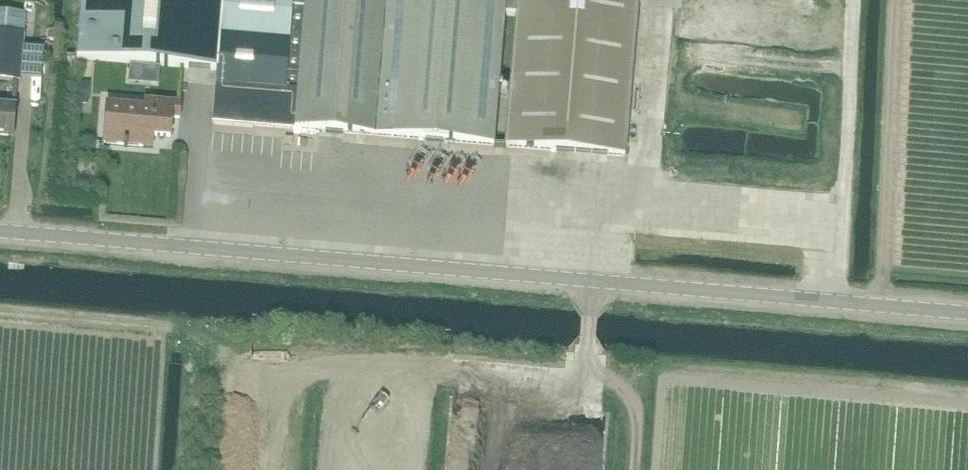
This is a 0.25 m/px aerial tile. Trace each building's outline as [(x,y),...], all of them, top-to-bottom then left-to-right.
[(77,58),(217,70),(216,84),(221,84),(220,98),(215,98),(213,122),(494,146),(505,19),(506,0),(82,0),(77,58)] [(640,0),(506,0),(505,19),(518,20),(508,150),(507,154),(627,164),(640,0)] [(24,34),(0,32),(0,80),(21,81),(24,34)] [(91,73),(92,61),(73,60),(72,72),(91,73)] [(91,104),(93,80),(75,78),(73,102),(91,104)] [(178,119),(179,103),(144,101),(144,107),(106,104),(103,144),(142,147),(143,135),(169,137),(171,118),(178,119)] [(16,109),(0,108),(0,135),(14,137),(17,109),(16,109)] [(466,353),(465,364),(485,364),(485,354),(466,353)]
